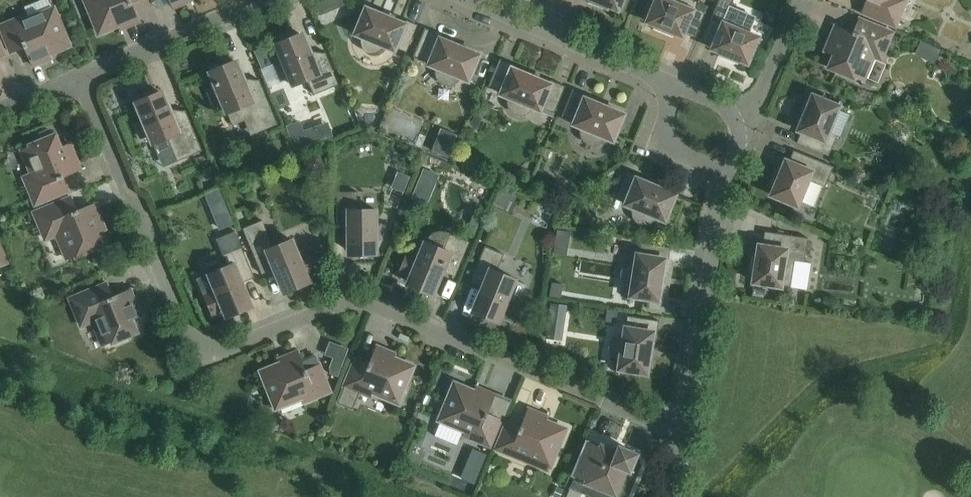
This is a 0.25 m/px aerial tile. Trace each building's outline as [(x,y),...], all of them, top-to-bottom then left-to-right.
[(97,37),(117,28),(119,32),(140,23),(132,3),(139,0),(82,0),(97,37)] [(173,9),(194,1),(194,0),(169,0),(173,9)] [(323,0),(321,0),(314,3),(319,15),(328,12),(323,0)] [(589,1),(588,3),(608,11),(609,9),(619,13),(624,0),(587,0),(589,1)] [(693,0),(653,0),(643,23),(653,28),(653,29),(672,37),(673,36),(683,40),(688,29),(696,32),(707,6),(693,0)] [(860,14),(896,29),(908,0),(866,0),(860,14)] [(52,55),(73,47),(56,4),(27,16),(25,13),(0,23),(0,34),(8,54),(24,48),(32,68),(54,59),(52,55)] [(395,54),(398,48),(406,52),(417,25),(406,20),(405,21),(363,4),(350,35),(364,41),(364,42),(364,46),(367,49),(370,52),(374,53),(378,52),(382,49),(383,48),(395,54)] [(708,50),(718,54),(718,56),(737,64),(738,63),(748,67),(761,35),(748,30),(754,17),(737,10),(734,17),(715,9),(704,35),(713,39),(708,50)] [(856,15),(849,30),(833,23),(821,50),(834,55),(828,70),(864,85),(874,59),(883,63),(895,32),(856,15)] [(456,80),(457,79),(469,84),(482,53),(442,36),(442,35),(425,28),(413,56),(427,62),(425,66),(437,71),(437,72),(438,76),(440,80),(444,83),(448,83),(453,82),(456,80)] [(325,52),(315,56),(305,32),(297,35),(297,33),(280,40),(280,42),(273,45),(281,63),(273,66),(280,81),(287,78),(292,89),(308,82),(313,95),(338,84),(325,52)] [(213,109),(221,106),(225,117),(246,108),(255,132),(277,123),(259,79),(248,83),(238,59),(231,62),(230,60),(213,68),(214,69),(207,72),(214,90),(207,93),(213,109)] [(550,81),(513,66),(514,65),(499,59),(488,86),(499,90),(497,95),(509,101),(509,102),(510,106),(512,110),(516,112),(520,113),(524,112),(528,110),(528,108),(541,114),(543,108),(554,113),(565,86),(550,80),(550,81)] [(600,140),(601,139),(615,145),(628,113),(586,95),(573,89),(561,116),(571,120),(569,126),(582,131),(582,132),(583,136),(585,140),(589,142),(593,143),(597,142),(600,140)] [(164,90),(157,93),(156,91),(140,98),(140,100),(133,103),(140,121),(133,124),(140,140),(147,136),(151,147),(168,140),(177,161),(202,151),(185,110),(175,114),(164,90)] [(796,120),(798,121),(794,131),(804,136),(801,145),(828,156),(836,135),(830,133),(842,104),(810,91),(806,102),(804,101),(796,120)] [(294,150),(333,136),(328,122),(303,130),(300,121),(286,126),(294,150)] [(20,176),(33,208),(69,192),(63,177),(83,169),(72,142),(62,146),(56,131),(53,133),(52,132),(47,130),(39,133),(37,138),(38,139),(27,144),(28,146),(18,150),(28,173),(20,176)] [(767,196),(798,209),(810,181),(824,187),(833,166),(798,152),(794,161),(783,156),(779,167),(777,166),(769,186),(771,186),(767,196)] [(652,220),(653,219),(667,225),(680,193),(637,176),(638,175),(626,170),(615,197),(623,200),(621,206),(634,211),(634,212),(635,216),(637,220),(640,222),(645,223),(649,222),(652,220)] [(204,194),(208,203),(222,198),(218,188),(204,194)] [(357,206),(357,191),(336,192),(337,227),(346,227),(346,254),(354,254),(354,256),(370,256),(370,254),(378,254),(378,240),(380,240),(380,225),(378,225),(378,206),(357,206)] [(108,229),(97,202),(77,210),(70,195),(30,211),(43,242),(54,238),(64,261),(71,258),(72,261),(105,248),(99,232),(108,229)] [(310,278),(320,273),(309,247),(299,251),(292,235),(272,244),(262,220),(242,228),(262,274),(272,270),(282,294),(311,281),(310,278)] [(212,288),(202,292),(213,318),(222,314),(224,318),(254,305),(244,281),(254,277),(235,231),(216,239),(226,263),(205,272),(212,288)] [(756,242),(754,253),(752,252),(749,273),(751,273),(749,284),(783,290),(784,286),(790,287),(794,261),(804,262),(808,238),(769,232),(767,243),(756,242)] [(450,233),(444,246),(424,237),(417,254),(407,250),(396,276),(406,280),(405,284),(434,296),(444,272),(455,276),(469,241),(450,233)] [(10,264),(0,240),(0,268),(10,264)] [(641,243),(640,252),(634,251),(632,264),(631,265),(627,266),(624,269),(623,273),(623,277),(625,281),(628,284),(629,285),(627,299),(660,305),(667,259),(668,260),(670,247),(641,243)] [(519,277),(498,268),(504,254),(485,246),(469,282),(480,287),(470,311),(500,323),(501,319),(511,323),(527,284),(517,280),(519,277)] [(132,288),(112,296),(106,281),(66,297),(79,329),(91,325),(100,347),(109,343),(110,346),(140,333),(134,319),(144,315),(132,288)] [(561,298),(563,284),(552,282),(550,296),(561,298)] [(545,339),(562,341),(567,305),(550,303),(545,339)] [(627,316),(625,324),(623,324),(620,338),(619,338),(615,339),(612,342),(611,346),(611,350),(613,354),(616,357),(617,358),(615,372),(648,378),(655,333),(657,333),(659,321),(627,316)] [(377,343),(368,364),(353,357),(341,387),(344,388),(337,404),(351,409),(358,394),(370,399),(371,396),(399,408),(417,363),(397,355),(398,352),(377,343)] [(321,363),(305,369),(297,348),(275,357),(277,360),(257,369),(274,413),(303,402),(304,405),(333,393),(321,363)] [(343,361),(333,357),(329,367),(330,373),(337,376),(343,361)] [(495,393),(474,384),(472,386),(453,378),(435,423),(463,434),(462,437),(490,449),(503,419),(487,413),(495,393)] [(548,418),(550,414),(529,406),(520,426),(505,420),(492,450),(546,473),(548,469),(550,470),(569,426),(548,418)] [(609,496),(612,496),(617,496),(627,472),(630,473),(639,452),(619,444),(618,446),(614,445),(613,447),(602,442),(601,447),(585,440),(569,478),(585,485),(582,492),(594,496),(608,496),(609,496)]
